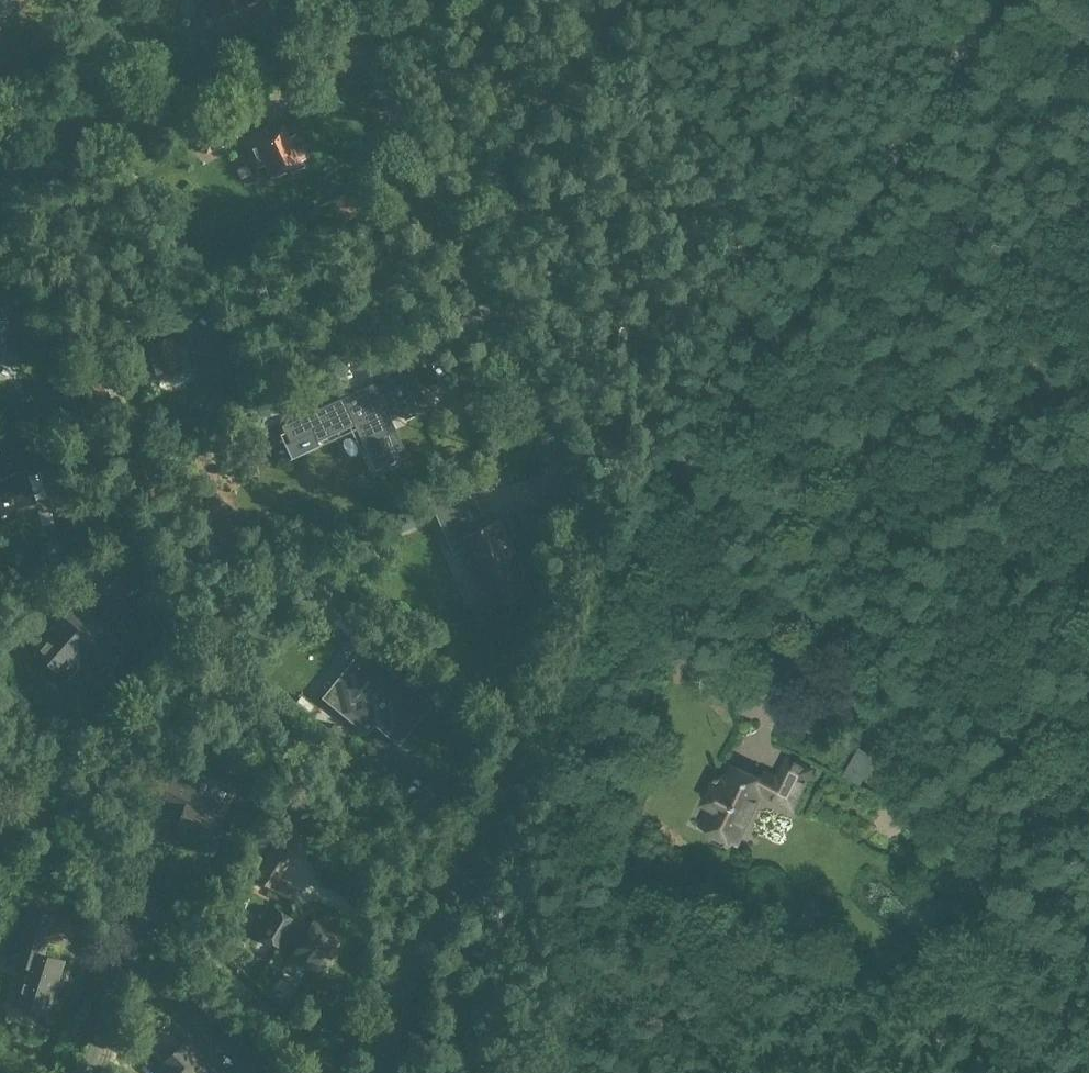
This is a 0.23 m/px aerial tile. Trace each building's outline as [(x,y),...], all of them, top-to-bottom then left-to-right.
[(19,9),(15,0),(0,0),(0,16),(19,9)] [(288,166),(291,164),(294,171),(304,166),(301,159),(304,157),(302,153),(304,152),(304,149),(305,148),(305,145),(304,144),(303,142),(301,141),(299,139),(297,139),(295,139),(293,135),(287,138),(282,128),(266,135),(264,130),(243,140),(256,166),(264,162),(270,175),(288,167),(288,166)] [(169,375),(184,370),(176,348),(190,343),(186,332),(182,333),(179,324),(170,327),(168,324),(152,329),(156,340),(131,349),(141,378),(167,369),(169,375)] [(354,424),(376,470),(402,457),(386,422),(403,414),(405,419),(428,408),(411,372),(377,388),(375,384),(319,410),(331,435),(354,424)] [(33,502),(25,477),(39,472),(31,449),(0,459),(0,523),(17,517),(14,508),(33,502)] [(390,515),(398,533),(429,520),(421,502),(390,515)] [(453,554),(464,549),(490,610),(529,593),(498,521),(486,527),(480,511),(442,528),(453,554)] [(97,679),(98,680),(124,650),(71,603),(52,625),(56,628),(35,652),(64,678),(84,655),(103,672),(97,679)] [(398,743),(428,705),(359,651),(321,698),(366,733),(374,724),(398,743)] [(731,764),(723,780),(715,776),(702,803),(710,807),(701,824),(713,830),(713,840),(723,845),(729,839),(735,843),(745,821),(760,792),(791,808),(810,770),(787,758),(776,779),(763,772),(760,779),(731,764)] [(152,797),(183,809),(174,830),(194,838),(192,842),(208,849),(222,814),(187,800),(198,774),(166,762),(152,797)] [(281,878),(307,836),(285,822),(263,857),(267,860),(254,879),(291,902),(299,890),(281,878)] [(30,909),(21,936),(13,963),(23,967),(11,1005),(45,1016),(62,964),(41,957),(54,916),(30,909)] [(294,922),(274,911),(259,936),(278,947),(294,956),(295,954),(306,960),(304,964),(314,970),(313,972),(314,980),(322,982),(327,976),(326,969),(324,967),(341,938),(330,932),(331,930),(314,920),(311,924),(307,922),(302,929),(293,924),(294,922)] [(195,1060),(201,1055),(187,1041),(163,1064),(172,1072),(208,1072),(195,1060)]
